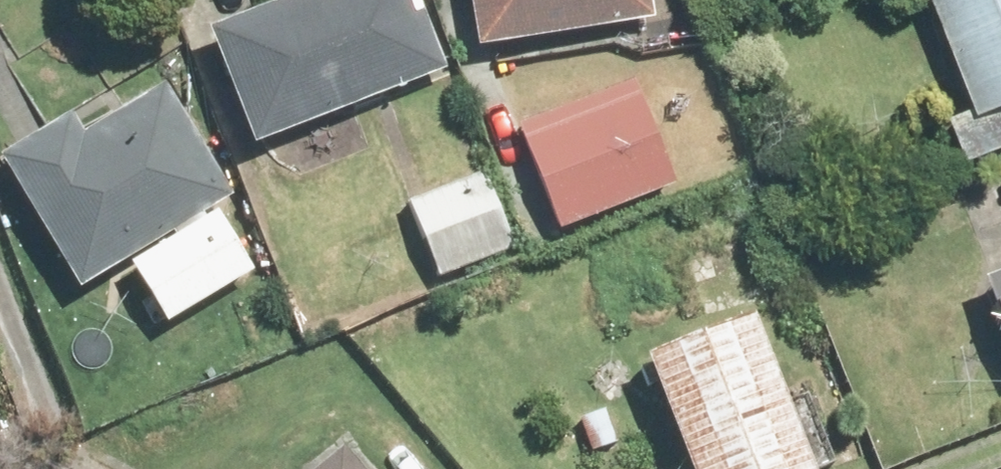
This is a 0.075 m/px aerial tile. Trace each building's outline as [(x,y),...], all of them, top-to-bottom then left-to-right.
[(272,149),(460,74),(430,0),(303,0),(225,31),(272,149)] [(497,54),(671,23),(667,0),(487,0),(497,54)] [(991,118),(1000,115),(1000,0),(946,0),(991,118)] [(644,79),(532,128),(578,232),(689,184),(644,79)] [(90,117),(17,163),(98,290),(248,195),(183,92),(105,140),(90,117)] [(418,200),(445,280),(524,254),(497,174),(418,200)] [(234,218),(148,266),(182,326),(268,279),(234,218)] [(704,468),(832,468),(773,323),(663,367),(704,468)] [(364,453),(343,468),(377,468),(364,453)]
